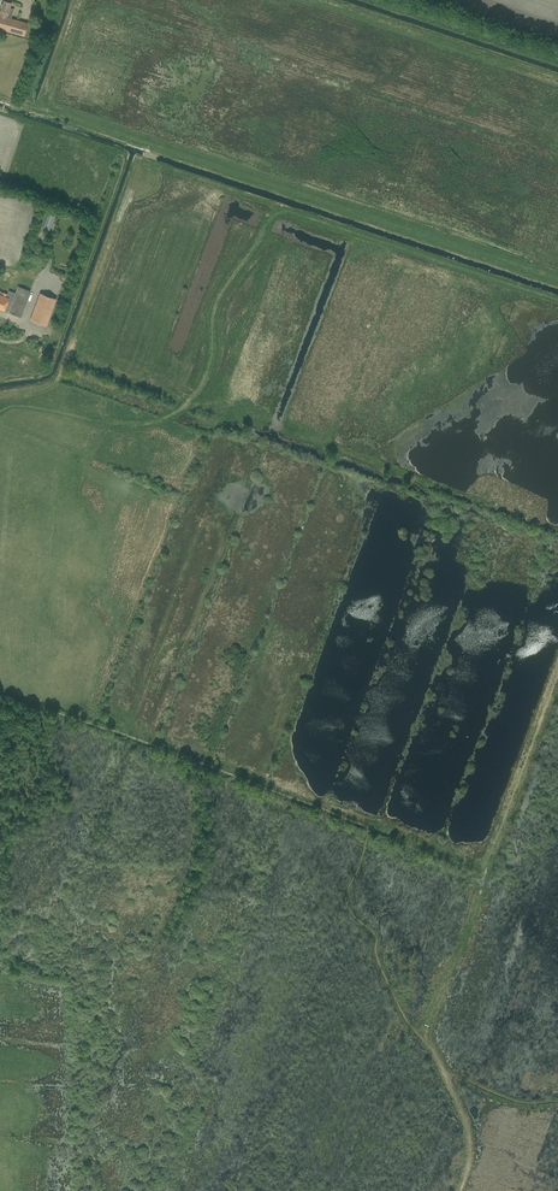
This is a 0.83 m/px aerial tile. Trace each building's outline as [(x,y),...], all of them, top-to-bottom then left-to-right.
[(24,36),(28,23),(11,19),(7,17),(9,8),(11,2),(4,0),(1,11),(0,15),(0,29),(24,36)] [(43,228),(49,230),(54,216),(48,213),(43,228)] [(12,301),(8,312),(9,312),(21,317),(30,291),(18,286),(12,301)] [(41,293),(31,320),(47,326),(57,299),(41,293)] [(4,311),(4,310),(8,312),(12,301),(8,300),(9,298),(0,295),(0,309),(4,311)]
